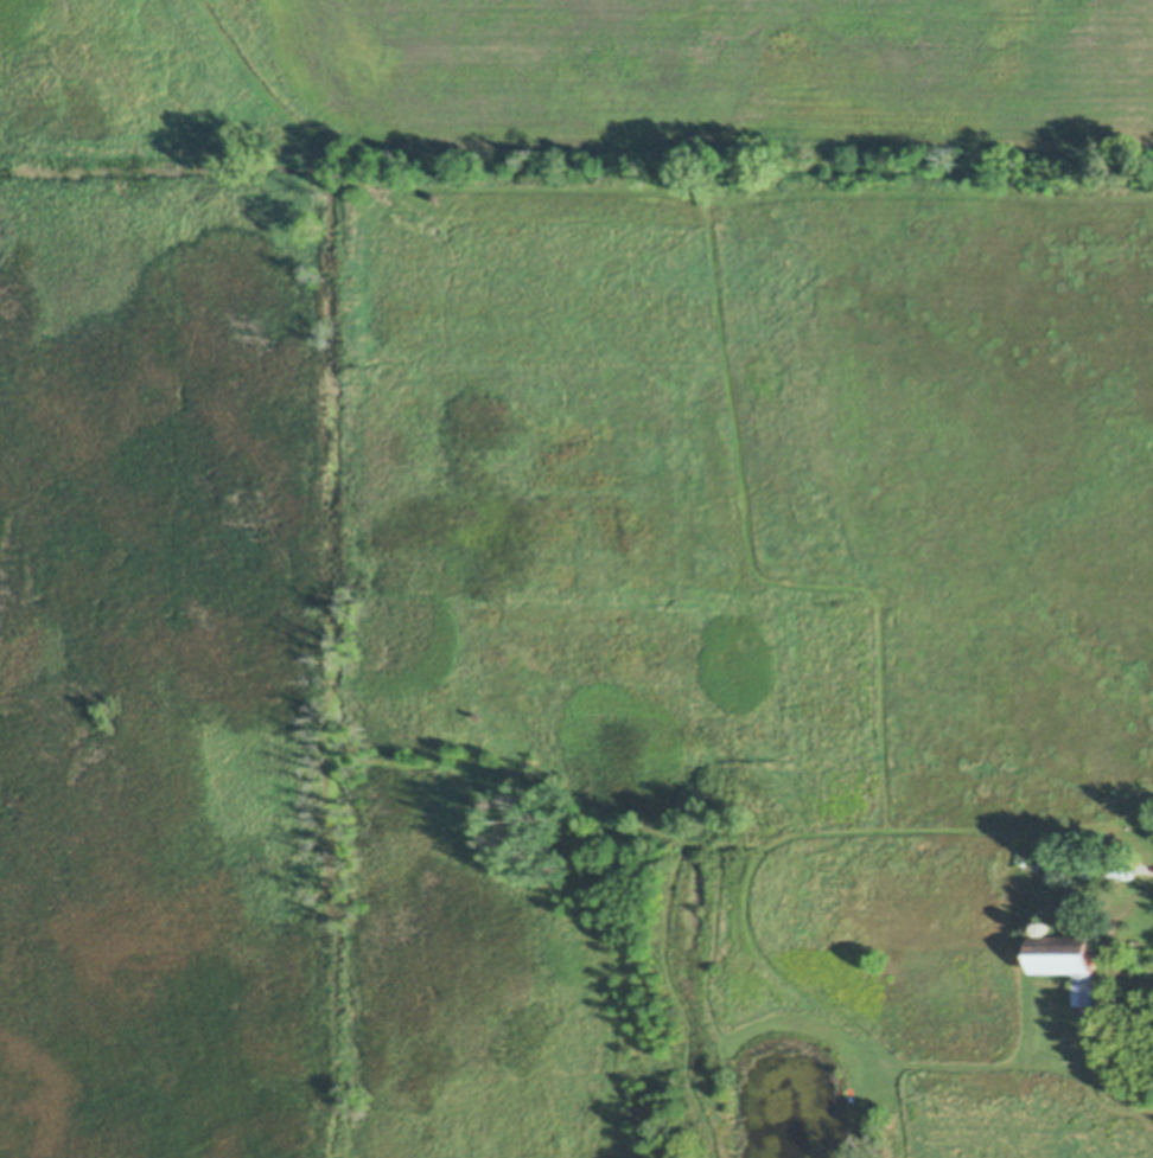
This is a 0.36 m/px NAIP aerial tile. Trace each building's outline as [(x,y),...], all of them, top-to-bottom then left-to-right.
[(1045,929),(1044,929),(1044,928),(1044,927),(1044,926),(1044,925),(1044,923),(1044,922),(1045,922),(1045,921),(1046,921),(1046,920),(1047,920),(1049,920),(1050,920),(1051,920),(1052,921),(1053,921),(1053,922),(1055,922),(1055,923),(1055,925),(1055,926),(1055,927),(1055,928),(1053,928),(1053,929),(1052,930),(1051,930),(1050,932),(1049,932),(1047,932),(1047,930),(1046,930),(1045,930),(1045,929)] [(1093,922),(1093,934),(1095,934),(1095,1005),(1072,1005),(1072,971),(1033,971),(1034,934),(1079,934),(1081,922),(1093,922)]
